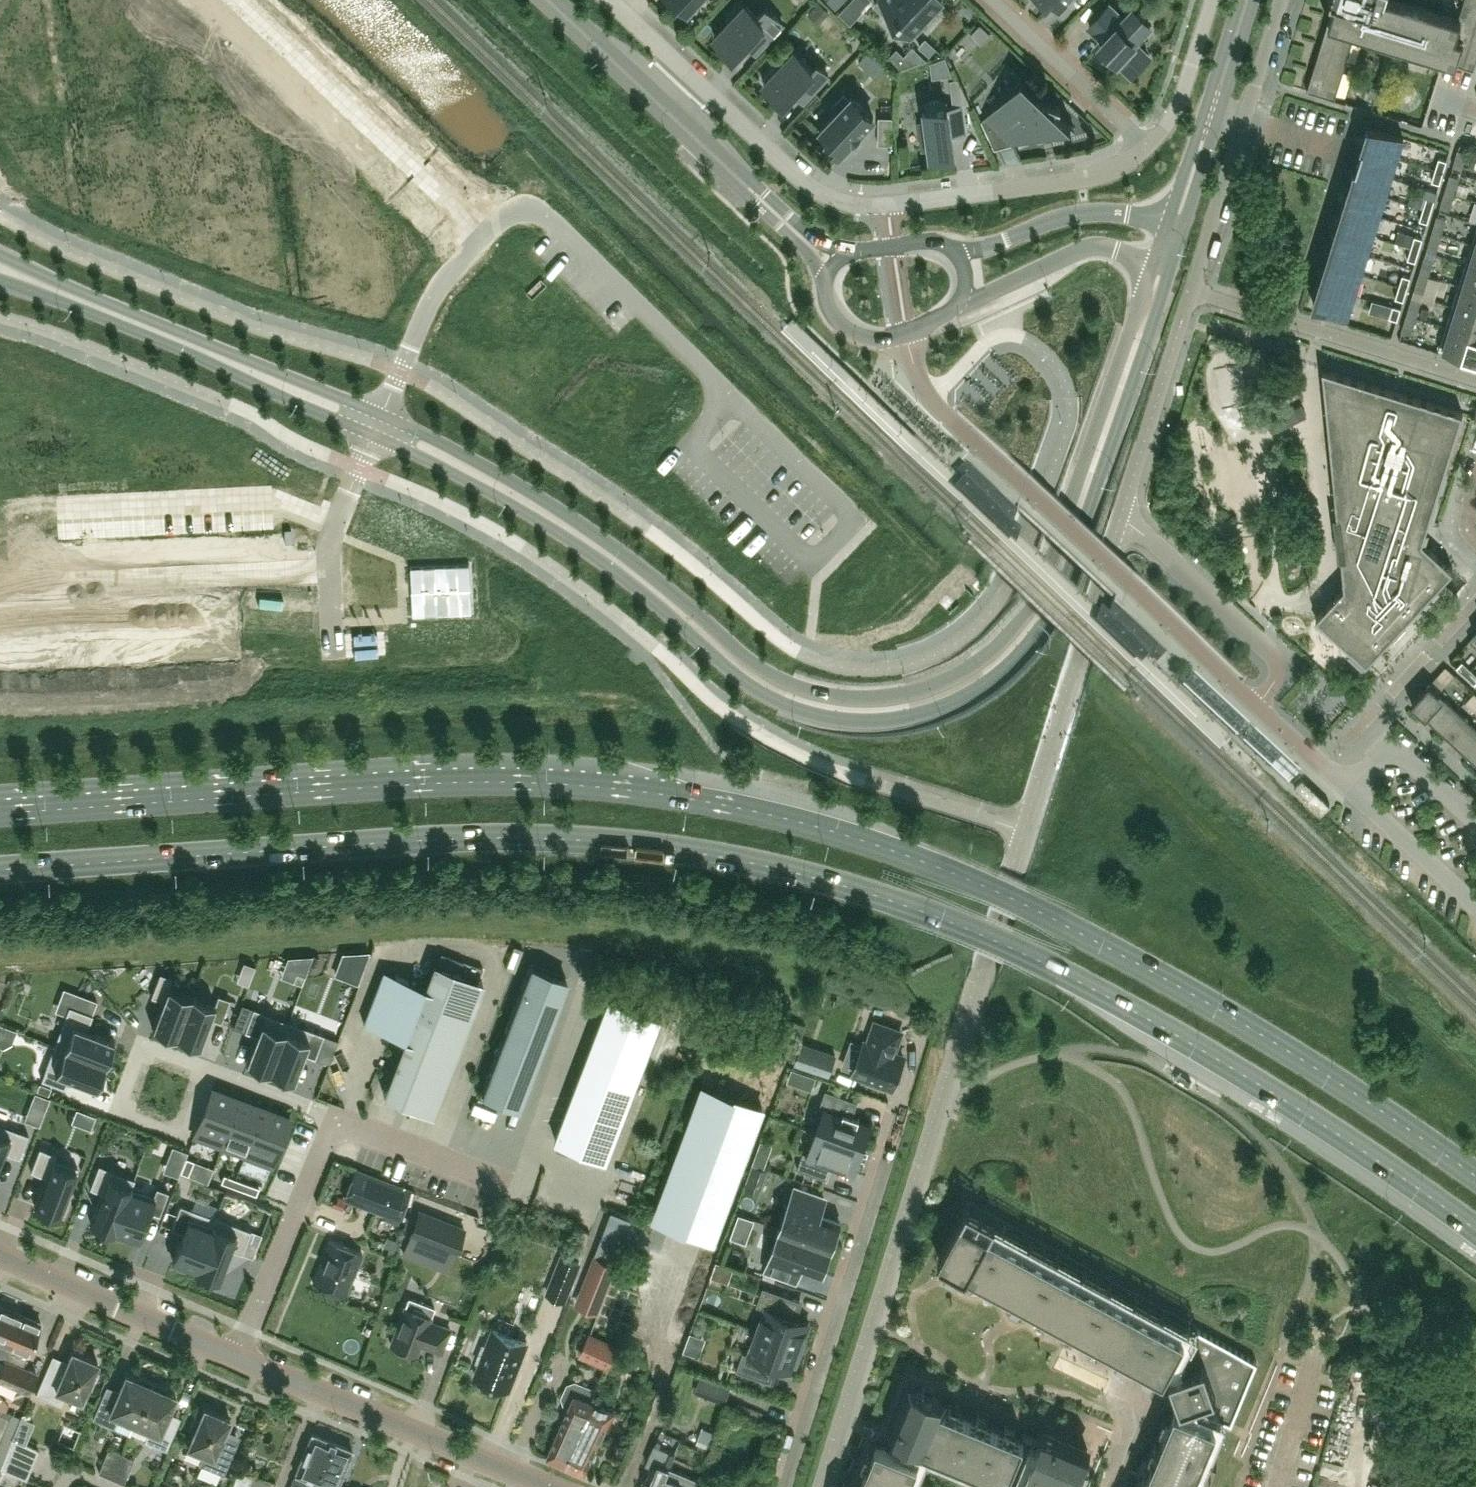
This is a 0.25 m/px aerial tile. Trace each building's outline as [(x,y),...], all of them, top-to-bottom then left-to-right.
[(697,0),(677,0),(687,10),(697,0)] [(845,7),(855,16),(870,0),(851,0),(845,7)] [(875,3),(895,21),(898,18),(900,19),(902,17),(914,29),(942,0),(878,0),(875,3)] [(1307,89),(1333,97),(1334,96),(1354,30),(1366,34),(1370,35),(1412,48),(1413,49),(1441,58),(1443,59),(1474,69),(1475,62),(1475,0),(1464,0),(1459,16),(1458,18),(1402,0),(1329,0),(1334,2),(1307,89)] [(756,51),(783,22),(766,6),(757,15),(744,3),(714,35),(734,54),(755,32),(764,41),(756,50),(756,51)] [(1124,17),(1109,3),(1089,24),(1104,38),(1096,47),(1112,62),(1117,57),(1132,71),(1149,53),(1134,39),(1150,22),(1133,7),(1124,17)] [(982,24),(965,40),(973,48),(990,32),(982,24)] [(983,58),(1001,46),(995,36),(976,48),(983,58)] [(925,37),(917,45),(929,55),(936,47),(925,37)] [(804,99),(828,73),(817,63),(813,67),(794,50),(778,67),(775,64),(764,76),(767,79),(764,82),(784,100),(794,89),(804,99)] [(1012,93),(1017,98),(984,121),(982,117),(981,118),(989,134),(999,130),(1009,138),(1037,130),(1039,133),(1046,131),(1049,134),(1075,127),(1055,107),(1057,103),(1061,104),(1061,103),(1043,96),(1022,76),(1021,77),(1025,80),(1012,93)] [(958,77),(949,78),(950,92),(964,91),(958,77)] [(1371,79),(1366,96),(1376,98),(1381,82),(1371,79)] [(861,130),(861,129),(873,116),(852,95),(849,98),(844,93),(834,104),(839,108),(819,130),(829,139),(828,140),(840,151),(852,138),(853,139),(861,130)] [(965,128),(961,105),(948,107),(947,99),(924,102),(927,118),(917,120),(918,121),(919,121),(922,147),(930,146),(931,153),(954,150),(951,130),(965,128)] [(892,115),(878,115),(878,142),(892,142),(892,115)] [(1095,121),(1088,127),(1099,141),(1106,134),(1095,121)] [(1362,144),(1397,155),(1403,136),(1368,125),(1362,144)] [(1362,144),(1356,164),(1391,175),(1397,155),(1362,144)] [(1462,167),(1467,151),(1458,148),(1453,164),(1462,167)] [(1436,168),(1443,170),(1446,159),(1440,157),(1436,168)] [(1355,166),(1350,184),(1385,195),(1391,175),(1356,164),(1355,166)] [(1443,170),(1436,168),(1432,180),(1439,182),(1443,170)] [(1454,192),(1459,176),(1450,173),(1445,189),(1454,192)] [(1350,184),(1344,204),(1379,214),(1385,195),(1350,184)] [(1449,208),(1454,192),(1445,189),(1440,205),(1449,208)] [(1412,192),(1409,202),(1421,206),(1425,195),(1412,192)] [(1424,207),(1431,209),(1434,198),(1428,196),(1424,207)] [(1344,204),(1338,223),(1373,234),(1379,214),(1344,204)] [(1431,209),(1424,207),(1420,219),(1427,221),(1431,209)] [(1441,233),(1446,217),(1437,215),(1432,231),(1441,233)] [(1335,232),(1331,243),(1366,254),(1373,234),(1338,223),(1335,232)] [(1398,229),(1395,241),(1412,246),(1415,235),(1398,229)] [(1436,249),(1441,233),(1432,231),(1427,247),(1436,249)] [(1412,246),(1419,248),(1422,237),(1415,235),(1412,246)] [(1331,243),(1325,263),(1360,274),(1366,254),(1331,243)] [(1471,243),(1465,263),(1475,267),(1475,244),(1471,243)] [(1419,248),(1412,246),(1408,258),(1415,260),(1419,248)] [(1428,275),(1433,259),(1425,256),(1420,272),(1428,275)] [(1325,263),(1319,282),(1354,293),(1360,274),(1325,263)] [(1465,263),(1459,284),(1475,290),(1475,267),(1465,263)] [(1423,291),(1428,275),(1420,272),(1415,288),(1423,291)] [(1400,285),(1406,287),(1410,276),(1403,274),(1400,285)] [(1354,293),(1319,282),(1313,302),(1348,313),(1354,293)] [(1459,284),(1452,305),(1475,312),(1475,290),(1459,284)] [(1406,287),(1400,285),(1396,297),(1403,299),(1406,287)] [(1415,316),(1420,300),(1412,297),(1407,313),(1415,316)] [(1372,298),(1369,310),(1375,312),(1379,300),(1372,298)] [(1400,307),(1393,304),(1389,316),(1397,318),(1400,307)] [(1452,305),(1446,325),(1475,335),(1475,312),(1452,305)] [(1410,332),(1415,316),(1407,313),(1402,329),(1410,332)] [(1446,325),(1439,347),(1475,358),(1475,335),(1446,325)] [(1422,539),(1462,410),(1322,367),(1337,514),(1333,513),(1339,555),(1341,556),(1344,585),(1316,615),(1366,661),(1453,567),(1422,539)] [(1300,404),(1292,408),(1296,418),(1305,414),(1300,404)] [(472,611),(469,563),(409,566),(410,582),(410,596),(411,614),(421,614),(425,613),(426,613),(472,611)] [(1462,660),(1457,666),(1465,674),(1471,668),(1462,660)] [(1443,667),(1436,675),(1445,683),(1455,672),(1446,664),(1443,667)] [(1471,668),(1465,674),(1474,682),(1475,680),(1475,673),(1471,668)] [(1458,708),(1429,682),(1424,688),(1410,702),(1439,729),(1458,708)] [(1465,702),(1473,710),(1475,707),(1475,693),(1474,692),(1465,702)] [(1467,754),(1475,745),(1475,725),(1458,708),(1439,729),(1467,754)] [(1475,763),(1475,745),(1467,754),(1475,763)] [(1294,785),(1321,811),(1330,803),(1302,777),(1294,785)] [(383,969),(363,1021),(404,1037),(383,1093),(431,1111),(482,979),(433,961),(424,985),(383,969)] [(533,1070),(530,1069),(566,976),(531,963),(481,1093),(518,1108),(533,1070)] [(159,971),(150,995),(162,999),(151,1026),(175,1035),(191,993),(168,984),(171,975),(159,971)] [(76,992),(71,1005),(91,1013),(96,999),(76,992)] [(191,993),(175,1035),(198,1044),(209,1017),(220,1021),(229,997),(217,993),(214,1002),(191,993)] [(610,996),(555,1139),(607,1159),(661,1015),(610,996)] [(244,1030),(253,1006),(241,1002),(232,1025),(244,1030)] [(66,1012),(54,1043),(105,1062),(108,1053),(114,1039),(86,1028),(92,1013),(91,1013),(71,1005),(69,1004),(66,1012)] [(253,1006),(244,1030),(255,1034),(245,1062),(269,1071),(288,1020),(253,1006)] [(288,1020),(269,1071),(292,1079),(302,1052),(314,1056),(323,1033),(288,1020)] [(793,1020),(788,1035),(800,1039),(805,1023),(793,1020)] [(902,1055),(893,1052),(901,1030),(875,1021),(868,1043),(864,1041),(854,1071),(892,1084),(902,1055)] [(834,1053),(815,1047),(802,1042),(800,1046),(795,1061),(827,1072),(834,1053)] [(54,1043),(41,1078),(64,1087),(69,1076),(96,1086),(105,1062),(54,1043)] [(792,1067),(787,1080),(796,1083),(800,1071),(792,1067)] [(211,1087),(193,1134),(196,1135),(197,1133),(210,1138),(209,1140),(212,1141),(212,1139),(221,1142),(220,1144),(221,1144),(239,1098),(211,1087)] [(824,1106),(816,1129),(862,1146),(871,1121),(859,1117),(859,1116),(858,1116),(852,1114),(858,1099),(826,1088),(820,1104),(824,1106)] [(703,1090),(656,1215),(714,1237),(761,1112),(703,1090)] [(239,1098),(221,1144),(223,1145),(223,1143),(232,1147),(231,1148),(234,1149),(234,1148),(243,1151),(243,1152),(244,1153),(261,1106),(239,1098)] [(261,1106),(244,1153),(245,1153),(246,1152),(254,1155),(254,1157),(256,1158),(257,1156),(270,1161),(269,1163),(272,1163),(289,1117),(261,1106)] [(3,1151),(19,1156),(28,1133),(0,1122),(0,1160),(3,1151)] [(854,1170),(862,1146),(816,1129),(808,1127),(816,1130),(808,1152),(803,1150),(797,1167),(826,1177),(832,1162),(854,1170)] [(537,1134),(519,1177),(566,1197),(584,1154),(537,1134)] [(39,1146),(30,1169),(45,1175),(34,1205),(58,1214),(60,1210),(63,1211),(68,1197),(65,1196),(77,1165),(54,1156),(55,1152),(39,1146)] [(755,1155),(752,1163),(764,1167),(767,1159),(755,1155)] [(98,1163),(89,1186),(101,1191),(89,1220),(114,1230),(114,1229),(113,1228),(129,1186),(130,1186),(134,1176),(98,1163)] [(752,1163),(749,1173),(764,1178),(767,1169),(764,1167),(752,1163)] [(182,1164),(179,1172),(190,1176),(193,1168),(182,1164)] [(353,1166),(342,1195),(383,1210),(387,1198),(403,1204),(409,1187),(353,1166)] [(223,1173),(221,1181),(232,1185),(235,1177),(223,1173)] [(235,1177),(232,1185),(243,1189),(246,1182),(235,1177)] [(255,1194),(258,1186),(246,1182),(243,1189),(255,1194)] [(129,1186),(113,1228),(114,1229),(119,1230),(117,1234),(131,1239),(132,1235),(137,1237),(147,1209),(159,1214),(168,1190),(156,1186),(152,1195),(130,1186),(129,1186)] [(780,1227),(831,1245),(840,1222),(817,1214),(824,1196),(795,1186),(780,1227)] [(179,1203),(171,1227),(182,1231),(172,1259),(176,1260),(175,1264),(189,1269),(190,1266),(194,1267),(195,1268),(215,1216),(214,1216),(179,1203)] [(994,1223),(965,1208),(938,1257),(967,1273),(969,1270),(1120,1352),(1164,1375),(1168,1368),(1175,1372),(1170,1374),(1181,1404),(1186,1402),(1183,1410),(1175,1407),(1142,1486),(1199,1486),(1227,1420),(1232,1424),(1257,1360),(1198,1328),(1195,1332),(994,1223)] [(463,1227),(418,1209),(407,1236),(453,1254),(463,1227)] [(738,1212),(735,1220),(748,1225),(751,1218),(738,1212)] [(194,1267),(194,1268),(218,1278),(230,1248),(241,1252),(246,1241),(250,1229),(214,1215),(214,1216),(215,1216),(195,1268),(194,1267)] [(765,1268),(794,1278),(801,1261),(822,1269),(831,1245),(780,1227),(765,1268)] [(250,1229),(246,1241),(256,1245),(261,1233),(250,1229)] [(345,1295),(361,1252),(328,1239),(312,1281),(312,1282),(345,1295)] [(594,1253),(583,1282),(606,1292),(618,1263),(594,1253)] [(547,1293),(564,1300),(576,1266),(560,1260),(547,1293)] [(766,1307),(758,1330),(800,1345),(809,1321),(794,1316),(800,1298),(763,1285),(756,1304),(766,1307)] [(609,1321),(632,1325),(636,1302),(613,1298),(609,1321)] [(3,1358),(22,1314),(0,1305),(0,1366),(3,1358)] [(430,1315),(404,1305),(390,1343),(416,1353),(420,1343),(441,1351),(450,1328),(429,1320),(430,1315)] [(13,1384),(26,1389),(34,1371),(21,1366),(40,1322),(22,1314),(3,1358),(0,1366),(0,1378),(13,1384)] [(475,1375),(509,1388),(527,1341),(493,1328),(487,1345),(483,1343),(476,1360),(480,1361),(475,1375)] [(743,1350),(736,1369),(770,1381),(777,1363),(792,1369),(800,1345),(758,1330),(749,1352),(743,1350)] [(609,1366),(618,1346),(590,1334),(582,1354),(609,1366)] [(91,1388),(96,1374),(92,1372),(97,1360),(71,1349),(65,1365),(50,1359),(36,1393),(60,1403),(65,1392),(81,1399),(86,1386),(91,1388)] [(134,1422),(152,1379),(138,1373),(136,1377),(125,1373),(116,1394),(104,1389),(92,1417),(129,1433),(134,1422)] [(567,1381),(561,1396),(563,1403),(566,1404),(559,1419),(562,1421),(547,1456),(566,1464),(593,1401),(599,1388),(574,1378),(567,1381)] [(166,1416),(175,1394),(165,1389),(167,1385),(152,1379),(134,1422),(149,1428),(145,1439),(166,1448),(178,1421),(166,1416)] [(730,1387),(714,1381),(710,1393),(726,1398),(730,1387)] [(1070,1482),(1073,1483),(1090,1442),(1045,1424),(1039,1439),(1024,1434),(1023,1436),(947,1405),(948,1401),(907,1384),(888,1429),(896,1433),(891,1446),(877,1440),(858,1486),(915,1486),(928,1454),(990,1480),(987,1486),(1067,1486),(1070,1482)] [(584,1473),(613,1410),(593,1401),(566,1464),(584,1473)] [(223,1473),(237,1439),(223,1433),(229,1417),(204,1406),(198,1418),(194,1416),(188,1430),(193,1432),(187,1445),(203,1452),(199,1463),(223,1473)] [(761,1428),(759,1435),(766,1438),(769,1431),(761,1428)] [(647,1463),(652,1465),(643,1486),(668,1486),(675,1468),(670,1466),(681,1439),(661,1430),(647,1463)] [(332,1440),(311,1432),(294,1473),(297,1474),(292,1486),(312,1486),(332,1440)] [(33,1459),(38,1448),(12,1438),(0,1467),(26,1478),(33,1459)] [(352,1449),(332,1440),(312,1486),(324,1486),(325,1486),(328,1486),(336,1486),(352,1449)] [(111,1476),(121,1453),(108,1447),(98,1471),(111,1476)] [(123,1481),(133,1458),(121,1453),(111,1476),(123,1481)] [(703,1480),(675,1468),(668,1486),(700,1486),(703,1480)] [(232,1486),(247,1486),(251,1477),(237,1472),(232,1486)]
